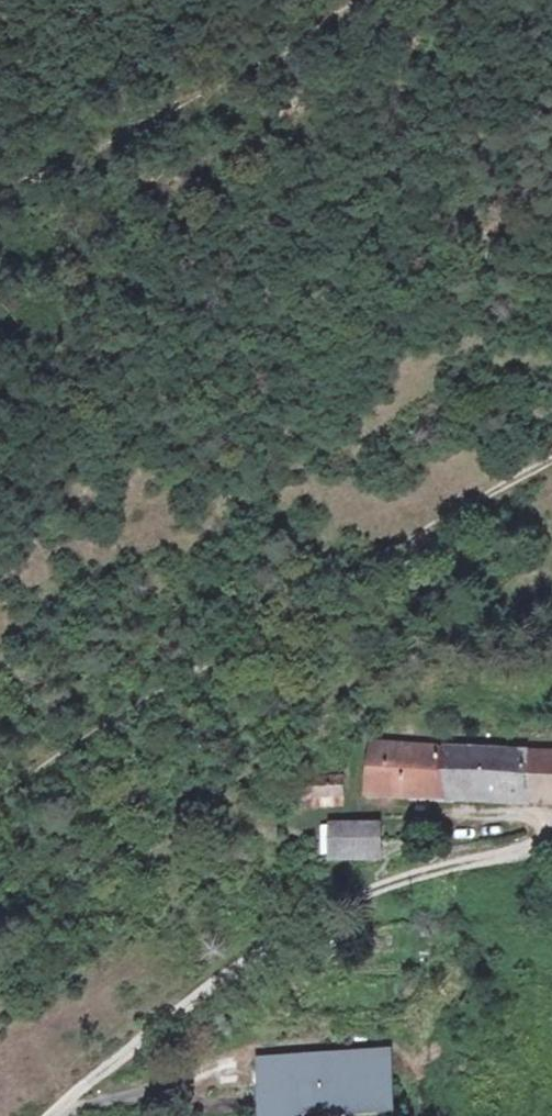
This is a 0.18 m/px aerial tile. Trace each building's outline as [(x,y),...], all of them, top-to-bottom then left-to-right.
[(372,789),(445,793),(446,748),(374,745),(372,789)] [(531,751),(446,748),(445,793),(528,796),(531,751)] [(531,751),(528,796),(551,797),(551,752),(531,751)] [(295,779),(295,796),(348,793),(348,776),(295,779)] [(384,821),(336,822),(338,861),(384,859),(384,821)] [(393,1048),(263,1050),(262,1115),(300,1115),(302,1105),(392,1104),(393,1048)]
